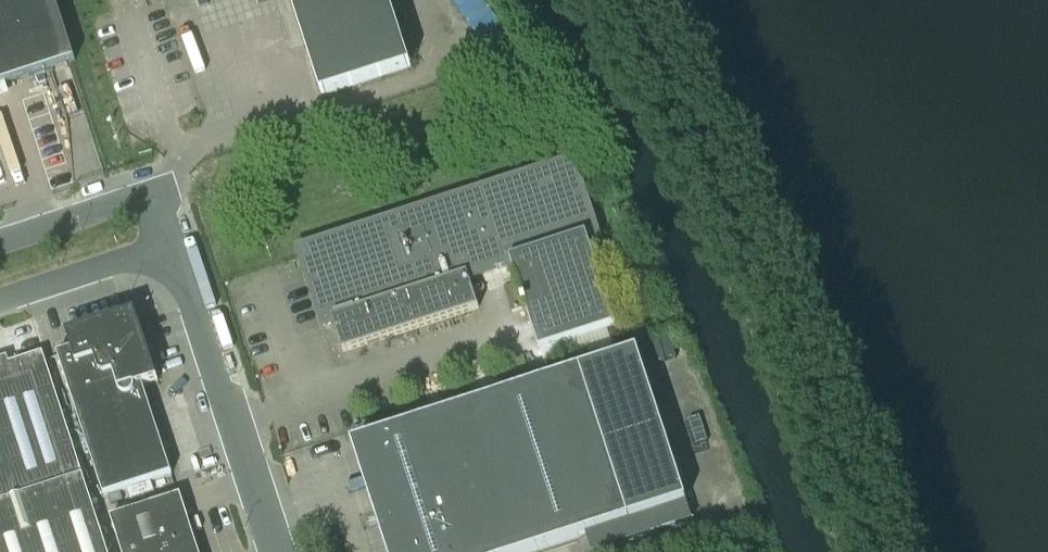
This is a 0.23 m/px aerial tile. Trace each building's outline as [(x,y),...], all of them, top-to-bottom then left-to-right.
[(68,64),(75,61),(55,0),(0,0),(0,86),(68,64)] [(321,96),(410,67),(388,0),(290,0),(321,96)] [(576,171),(302,261),(323,326),(333,323),(342,352),(478,308),(469,279),(511,265),(539,351),(615,326),(587,240),(597,237),(576,171)] [(71,349),(57,354),(103,497),(171,474),(143,386),(158,381),(140,327),(135,312),(66,335),(71,349)] [(397,428),(356,442),(394,551),(529,551),(590,532),(596,551),(692,520),(637,350),(397,428)] [(42,353),(0,366),(0,551),(107,551),(42,353)] [(195,541),(180,495),(110,518),(121,551),(199,551),(195,541)]
